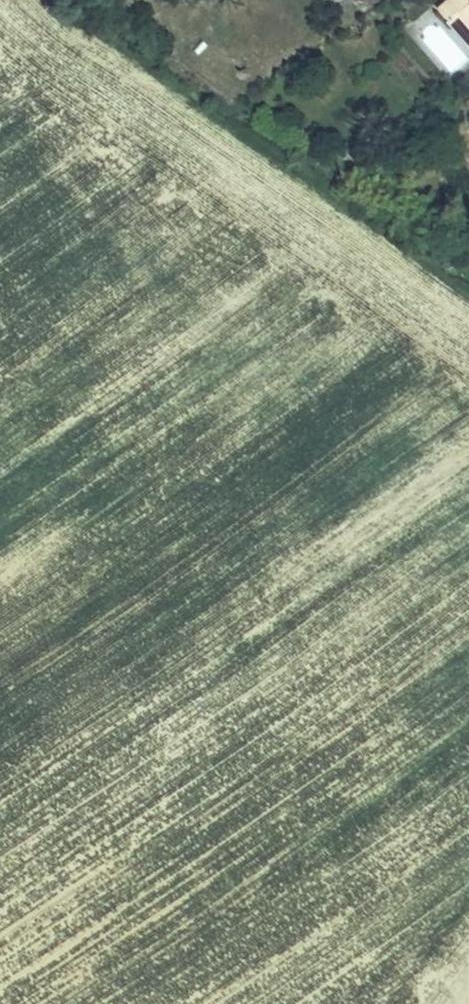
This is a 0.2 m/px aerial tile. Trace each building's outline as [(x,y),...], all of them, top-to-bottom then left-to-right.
[(458,16),(468,28),(468,7),(458,16)]
